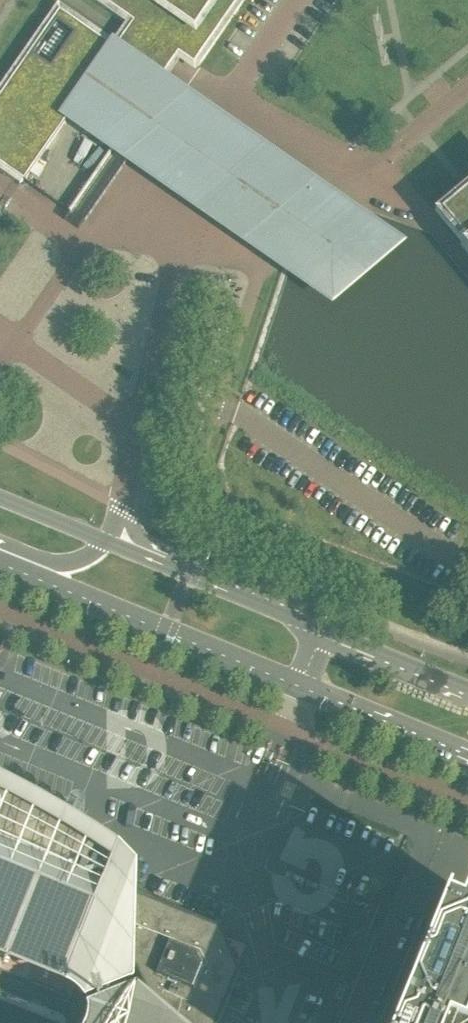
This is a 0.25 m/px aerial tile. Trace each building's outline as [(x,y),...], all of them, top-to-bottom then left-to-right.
[(194,64),(239,0),(102,0),(194,64)] [(174,90),(60,10),(0,96),(0,164),(23,180),(70,116),(129,158),(175,91),(174,90)] [(334,304),(410,240),(113,35),(60,114),(334,304)] [(464,198),(461,195),(436,216),(461,246),(464,243),(467,247),(467,195),(464,198)] [(239,976),(237,971),(220,932),(132,896),(129,903),(112,896),(122,872),(108,866),(107,866),(87,853),(71,844),(55,834),(38,825),(22,816),(5,808),(0,805),(0,969),(71,997),(83,968),(82,967),(85,961),(86,961),(92,945),(105,951),(109,952),(105,962),(136,974),(150,1007),(143,1022),(219,1022),(239,976)] [(461,939),(446,933),(436,958),(419,952),(390,1022),(467,1022),(467,922),(461,939)]
